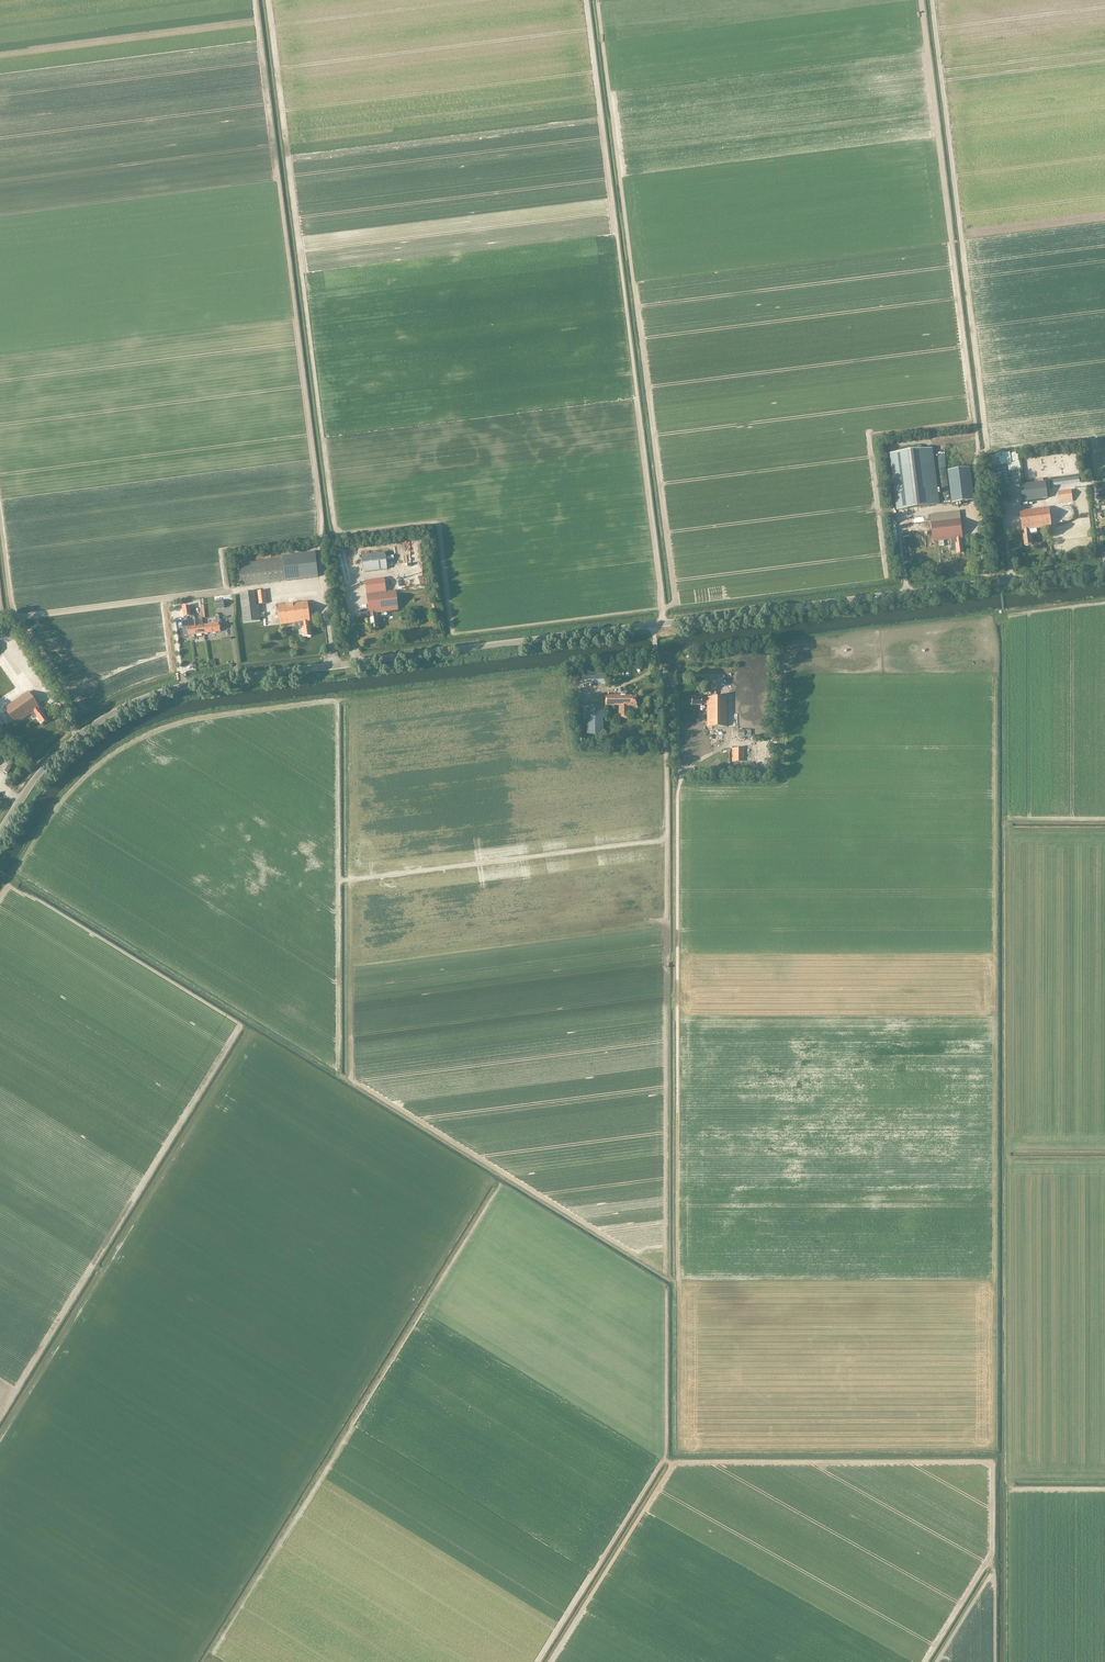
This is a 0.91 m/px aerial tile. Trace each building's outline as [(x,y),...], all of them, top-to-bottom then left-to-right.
[(934,505),(927,449),(890,454),(897,510),(934,505)] [(999,488),(1010,486),(1006,464),(995,467),(999,488)] [(970,468),(947,470),(951,503),(974,500),(970,468)] [(1022,501),(1048,498),(1045,481),(1020,484),(1022,501)] [(1072,501),(1072,495),(1071,490),(1058,492),(1059,503),(1072,501)] [(1029,529),(1051,526),(1049,507),(1020,511),(1022,530),(1024,530),(1025,535),(1023,535),(1024,545),(1032,544),(1030,535),(1029,535),(1029,529)] [(959,511),(930,514),(933,541),(951,539),(953,550),(956,550),(957,554),(964,553),(963,543),(962,543),(961,538),(963,538),(959,511)] [(363,572),(387,570),(384,552),(361,555),(363,572)] [(315,553),(282,557),(282,559),(285,581),(318,577),(315,553)] [(238,564),(241,586),(285,581),(282,559),(238,564)] [(375,613),(398,610),(395,591),(386,592),(384,578),(365,581),(366,596),(369,613),(370,613),(371,619),(370,619),(371,629),(378,628),(377,623),(380,623),(380,618),(376,618),(375,613)] [(258,604),(267,603),(265,590),(239,593),(243,623),(260,621),(258,604)] [(215,601),(216,609),(224,608),(223,600),(215,601)] [(303,637),(311,636),(309,626),(308,626),(308,621),(309,621),(307,602),(278,605),(280,624),(302,622),(303,637)] [(191,617),(191,615),(190,606),(182,607),(183,617),(184,616),(185,621),(186,622),(187,626),(187,627),(183,628),(184,635),(188,634),(188,635),(189,635),(197,634),(196,626),(195,626),(194,617),(191,617)] [(220,631),(218,616),(218,615),(215,616),(216,623),(211,624),(212,632),(220,631)] [(205,633),(204,625),(203,625),(203,618),(198,618),(199,626),(196,626),(197,634),(205,633)] [(205,633),(212,632),(211,624),(204,625),(205,633)] [(606,675),(584,675),(584,685),(606,685),(606,680),(608,680),(608,675),(606,675)] [(42,724),(48,720),(42,712),(41,713),(38,708),(39,707),(28,691),(4,708),(15,724),(34,711),(37,716),(36,716),(42,724)] [(636,706),(636,695),(605,695),(605,706),(619,706),(619,719),(629,719),(629,706),(636,706)] [(691,698),(691,705),(701,705),(701,704),(707,704),(707,727),(726,726),(726,697),(707,697),(707,699),(701,699),(701,698),(691,698)] [(603,706),(587,706),(587,735),(603,735),(603,706)] [(742,748),(731,748),(732,762),(743,762),(742,748)]
